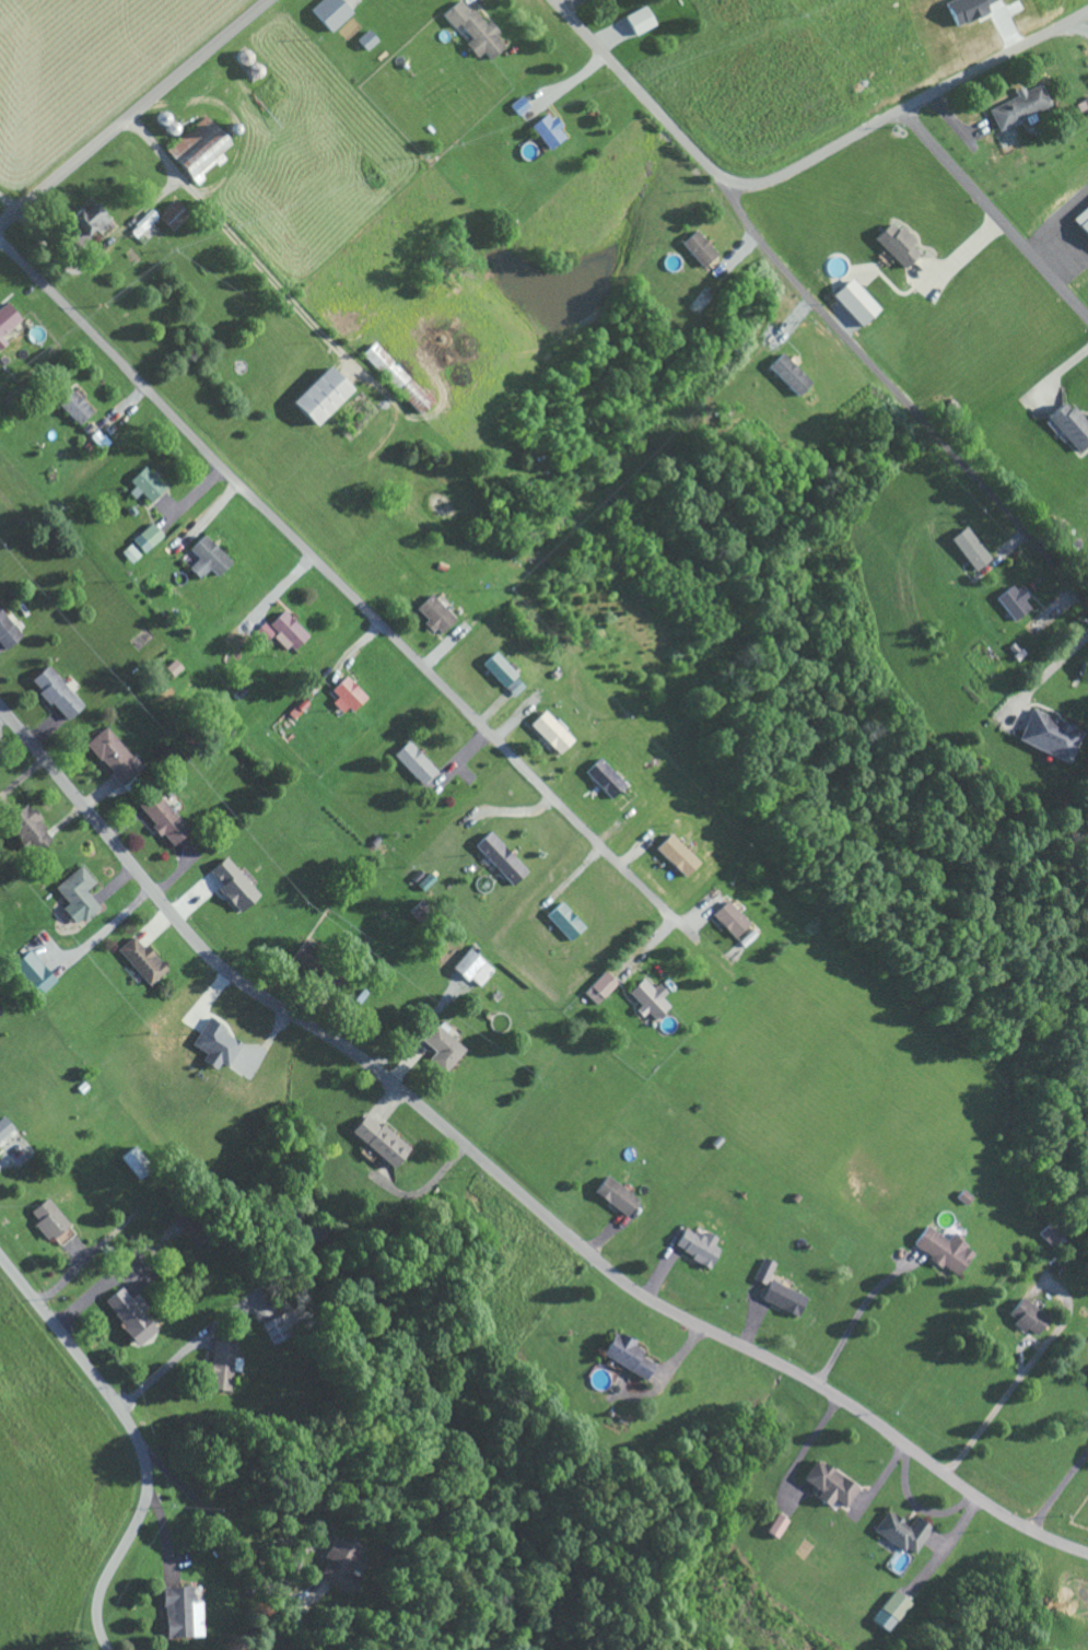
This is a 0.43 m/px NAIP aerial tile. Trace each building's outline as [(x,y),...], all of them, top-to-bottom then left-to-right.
[(342,0),(320,0),(310,8),(328,32),(352,13),(342,0)] [(493,34),(493,35),(465,0),(458,0),(440,14),(452,29),(458,24),(470,39),(463,44),(474,57),(481,52),(486,59),(503,47),(493,34)] [(997,0),(950,0),(944,2),(955,26),(987,11),(985,6),(997,0)] [(656,25),(645,5),(624,16),(635,36),(656,25)] [(356,40),(366,51),(378,40),(368,29),(356,40)] [(1051,105),(1040,82),(1016,93),(1017,95),(988,109),(998,130),(1051,105)] [(1084,118),(1087,117),(1087,98),(1078,102),(1084,118)] [(529,127),(549,150),(566,134),(546,112),(529,127)] [(200,176),(221,156),(218,153),(228,143),(201,116),(164,152),(195,185),(203,178),(200,176)] [(79,213),(75,208),(64,219),(84,241),(108,218),(91,201),(79,213)] [(157,216),(149,208),(128,231),(136,239),(155,218),(170,232),(186,215),(171,201),(157,216)] [(1072,220),(1087,237),(1087,205),(1072,220)] [(896,230),(889,223),(873,237),(902,268),(918,253),(910,245),(915,240),(901,225),(896,230)] [(702,267),(717,253),(695,229),(680,243),(702,267)] [(831,295),(859,326),(879,308),(850,277),(831,295)] [(7,301),(0,308),(0,349),(8,342),(3,336),(22,318),(7,301)] [(416,414),(429,402),(373,341),(360,352),(416,414)] [(810,382),(781,352),(767,366),(795,396),(810,382)] [(287,402),(311,427),(348,391),(325,367),(287,402)] [(93,411),(73,389),(58,403),(78,425),(93,411)] [(1087,443),(1087,417),(1084,421),(1065,400),(1046,418),(1078,452),(1087,443)] [(165,488),(145,466),(130,481),(138,490),(138,489),(151,502),(165,488)] [(145,554),(164,536),(152,523),(133,540),(145,554)] [(973,572),(990,561),(967,526),(951,537),(973,572)] [(189,548),(198,558),(188,568),(198,579),(209,568),(216,576),(231,562),(204,534),(189,548)] [(123,554),(133,563),(139,555),(129,546),(123,554)] [(1032,609),(1017,585),(997,597),(1011,621),(1032,609)] [(414,609),(438,635),(455,619),(430,594),(414,609)] [(256,632),(265,641),(271,635),(288,653),(306,636),(281,609),(256,632)] [(481,665),(503,687),(516,675),(493,652),(481,665)] [(165,668),(172,676),(181,668),(174,660),(165,668)] [(30,678),(62,722),(82,708),(50,664),(30,678)] [(329,690),(336,697),(331,702),(343,716),(364,696),(344,676),(329,690)] [(524,687),(514,678),(504,688),(514,697),(524,687)] [(1015,742),(1064,763),(1078,730),(1029,709),(1015,742)] [(557,754),(572,740),(543,710),(528,725),(557,754)] [(84,744),(120,784),(140,767),(104,727),(84,744)] [(435,771),(407,741),(392,755),(420,785),(435,771)] [(625,785),(599,758),(584,772),(610,799),(625,785)] [(169,846),(188,831),(156,793),(138,808),(169,846)] [(7,825),(16,828),(13,840),(35,846),(43,817),(12,809),(7,825)] [(474,845),(512,886),(527,871),(489,831),(474,845)] [(654,849),(684,877),(698,862),(668,834),(654,849)] [(259,894),(226,856),(210,871),(222,885),(217,889),(238,913),(259,894)] [(95,883),(80,865),(54,887),(68,904),(61,910),(76,927),(99,907),(85,891),(95,883)] [(711,915),(733,938),(748,924),(726,901),(711,915)] [(568,941),(583,927),(560,902),(545,916),(568,941)] [(164,972),(136,934),(117,948),(145,986),(164,972)] [(454,967),(479,988),(494,970),(469,949),(454,967)] [(56,981),(28,950),(10,966),(38,997),(56,981)] [(583,993),(595,1005),(616,984),(603,972),(583,993)] [(667,1006),(659,998),(664,993),(656,984),(650,989),(641,978),(624,993),(643,1014),(644,1012),(652,1020),(667,1006)] [(240,1041),(207,1019),(190,1044),(205,1054),(200,1061),(218,1073),(240,1041)] [(407,1055),(416,1062),(423,1055),(444,1074),(467,1049),(438,1022),(407,1055)] [(349,1130),(390,1168),(408,1149),(366,1111),(349,1130)] [(0,1117),(0,1138),(13,1127),(3,1115),(0,1117)] [(142,1155),(135,1145),(121,1155),(128,1165),(142,1155)] [(638,1199),(607,1174),(593,1190),(625,1215),(638,1199)] [(49,1241),(68,1222),(45,1197),(29,1212),(37,1220),(33,1224),(49,1241)] [(1051,1244),(1064,1233),(1052,1220),(1039,1232),(1051,1244)] [(53,1238),(61,1245),(75,1232),(67,1224),(53,1238)] [(914,1244),(958,1276),(976,1251),(952,1234),(948,1240),(928,1225),(914,1244)] [(719,1248),(713,1245),(717,1237),(705,1231),(702,1236),(683,1226),(672,1246),(708,1267),(719,1248)] [(797,1316),(806,1295),(769,1278),(760,1299),(797,1316)] [(154,1329),(141,1312),(147,1307),(136,1293),(130,1298),(121,1286),(102,1302),(136,1344),(154,1329)] [(1049,1313),(1020,1297),(1008,1318),(1037,1335),(1049,1313)] [(651,1362),(637,1354),(642,1346),(612,1330),(598,1355),(642,1378),(651,1362)] [(233,1341),(210,1340),(207,1388),(227,1390),(228,1370),(238,1370),(238,1358),(232,1357),(233,1341)] [(859,1486),(813,1458),(801,1479),(820,1491),(816,1498),(829,1506),(833,1499),(846,1507),(859,1486)] [(873,1531),(912,1555),(930,1526),(913,1516),(909,1524),(886,1510),(873,1531)] [(776,1539),(787,1520),(774,1512),(763,1531),(776,1539)] [(359,1546),(332,1534),(312,1577),(346,1593),(355,1574),(354,1574),(361,1558),(355,1555),(359,1546)] [(202,1600),(194,1601),(193,1585),(163,1587),(166,1637),(203,1635),(202,1600)] [(881,1632),(906,1603),(892,1590),(866,1618),(881,1632)]
